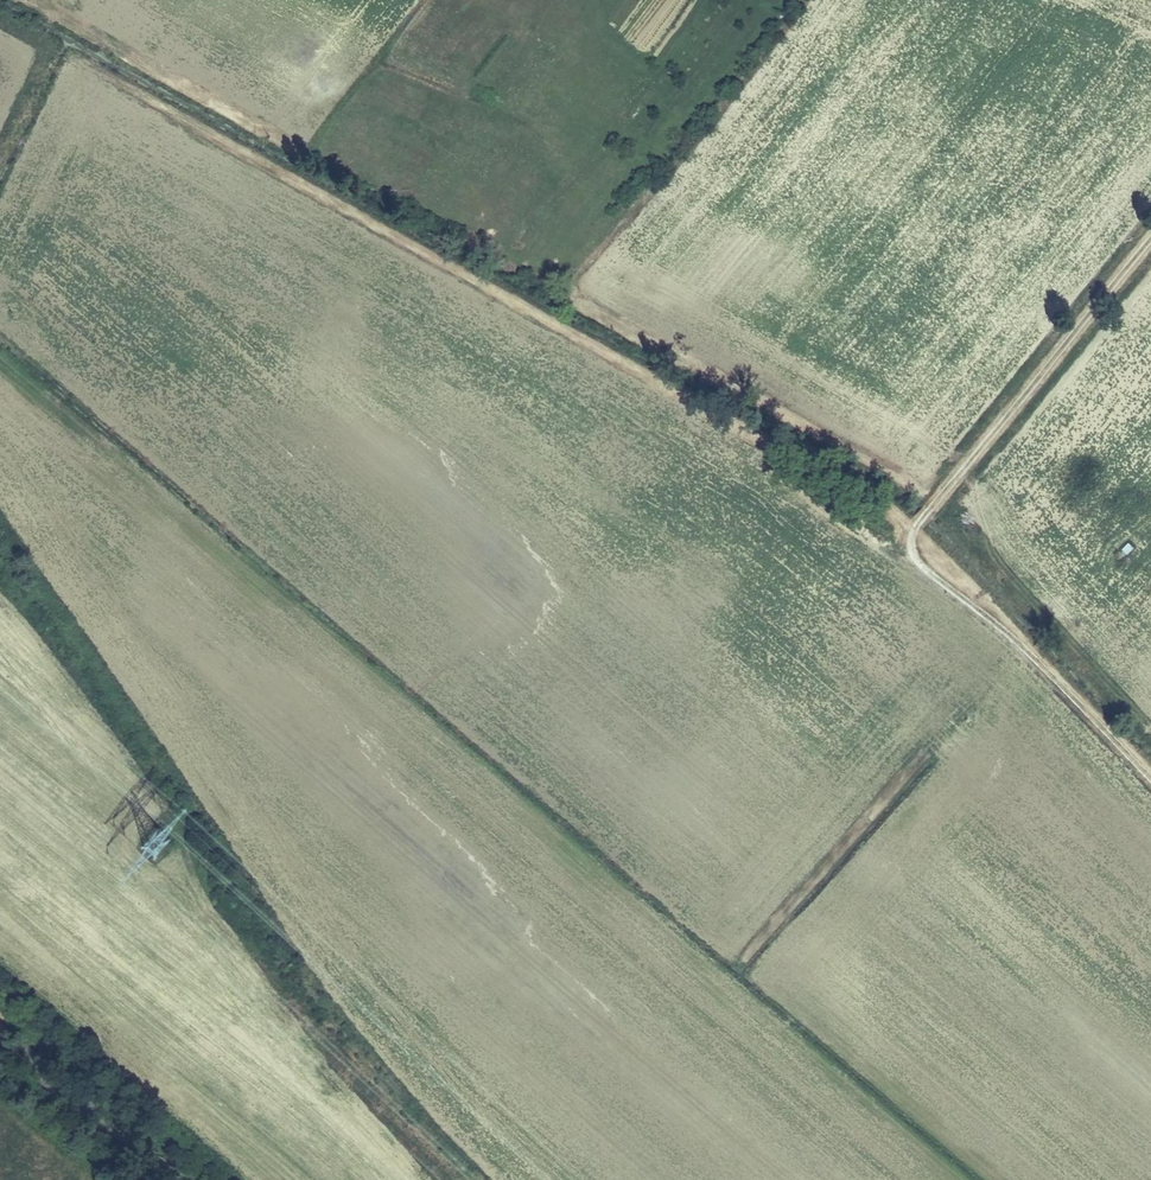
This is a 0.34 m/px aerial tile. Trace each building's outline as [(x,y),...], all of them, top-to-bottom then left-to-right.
[(1127,553),(1121,559),(1135,570),(1140,564),(1127,553)]
